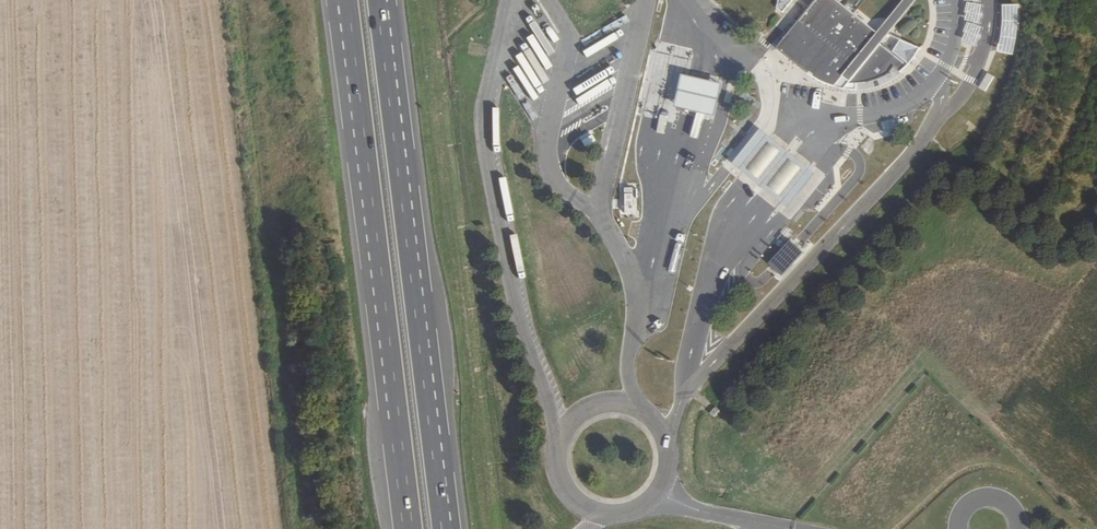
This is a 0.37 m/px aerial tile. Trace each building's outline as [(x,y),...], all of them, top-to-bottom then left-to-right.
[(881,43),(874,37),(877,34),(835,0),(817,0),(778,49),(817,80),(833,86),(844,89),(856,89),(856,84),(866,83),(891,73),(895,68),(901,73),(908,64),(881,43)] [(794,0),(780,0),(779,4),(778,9),(783,14),(794,0)] [(874,37),(881,43),(887,36),(918,0),(906,0),(877,34),(874,37)] [(537,3),(531,8),(540,23),(547,18),(537,3)] [(687,76),(679,107),(718,117),(726,85),(687,76)] [(800,161),(762,131),(735,166),(772,196),(790,210),(818,176),(800,161)] [(680,169),(687,170),(692,152),(685,150),(680,169)] [(699,232),(694,254),(703,256),(708,234),(699,232)] [(781,276),(803,252),(796,246),(790,240),(769,264),(774,269),(781,276)] [(716,407),(710,413),(714,416),(720,410),(716,407)]
